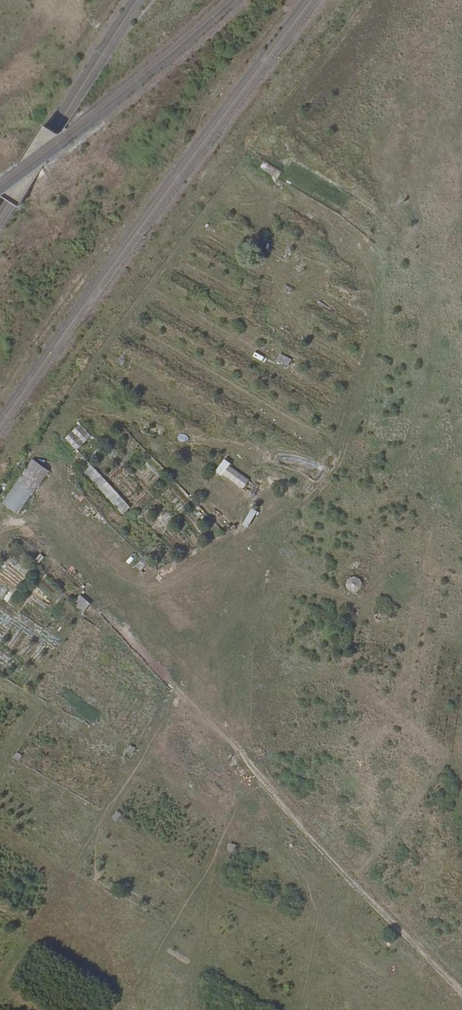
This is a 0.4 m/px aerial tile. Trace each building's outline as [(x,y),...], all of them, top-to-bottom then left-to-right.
[(255,353),(252,357),(263,363),(266,358),(255,353)] [(280,353),(275,362),(286,368),(291,360),(280,353)] [(80,425),(64,439),(76,452),(91,437),(80,425)] [(28,459),(3,507),(21,517),(46,469),(28,459)] [(123,514),(130,507),(86,460),(78,467),(123,514)] [(228,465),(222,475),(243,490),(249,480),(228,465)] [(253,497),(261,485),(255,482),(248,494),(253,497)] [(221,484),(213,504),(223,507),(231,488),(221,484)] [(248,528),(257,512),(251,509),(242,525),(248,528)] [(353,595),(363,586),(355,576),(344,585),(353,595)] [(80,594),(73,602),(82,611),(89,603),(80,594)]
